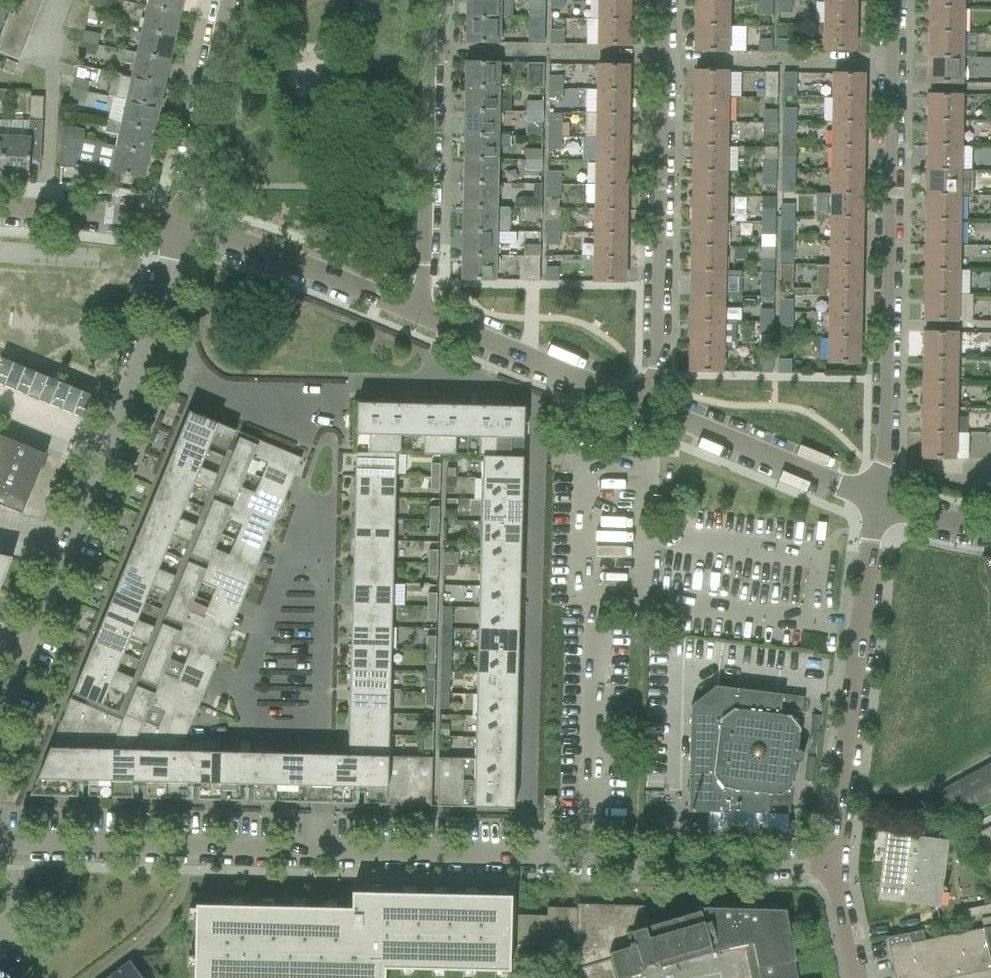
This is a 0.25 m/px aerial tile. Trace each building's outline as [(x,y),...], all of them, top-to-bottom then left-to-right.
[(16,7),(37,15),(41,4),(32,0),(19,0),(18,3),(16,7)] [(89,5),(105,8),(107,0),(91,0),(89,5)] [(147,6),(180,13),(182,0),(148,0),(147,6)] [(466,18),(500,19),(500,18),(511,18),(512,0),(467,0),(466,18)] [(528,19),(543,19),(544,0),(528,0),(528,19)] [(550,8),(563,8),(563,0),(550,0),(550,8)] [(598,21),(628,21),(628,0),(599,0),(598,21)] [(696,0),(695,26),(727,26),(728,1),(696,0)] [(777,13),(784,13),(791,13),(792,0),(777,0),(777,13)] [(758,1),(758,14),(759,14),(772,14),(772,1),(759,1),(758,1)] [(824,1),(824,24),(854,25),(854,1),(824,1)] [(147,6),(142,30),(174,37),(180,13),(147,6)] [(16,7),(12,18),(32,26),(37,15),(16,7)] [(929,7),(929,32),(962,33),(962,8),(929,7)] [(5,23),(9,12),(0,8),(0,21),(5,23)] [(12,18),(7,29),(28,38),(32,26),(12,18)] [(500,19),(466,18),(466,43),(499,43),(500,19)] [(527,44),(543,44),(543,19),(528,19),(527,19),(527,44)] [(628,21),(598,21),(598,45),(628,45),(628,21)] [(854,25),(824,24),(823,49),(854,50),(854,25)] [(727,26),(695,26),(695,51),(727,52),(727,26)] [(7,29),(2,40),(23,49),(28,38),(7,29)] [(142,30),(136,53),(169,60),(174,37),(142,30)] [(549,44),(562,44),(562,31),(549,31),(549,44)] [(84,32),(82,41),(97,44),(99,35),(84,32)] [(929,32),(928,57),(961,58),(962,33),(929,32)] [(758,52),(770,52),(771,39),(758,39),(758,52)] [(0,46),(0,52),(19,60),(23,49),(2,40),(0,46)] [(777,52),(790,53),(790,40),(777,40),(777,52)] [(97,44),(82,41),(79,52),(95,55),(97,44)] [(121,50),(119,62),(134,65),(131,76),(164,84),(169,60),(136,53),(121,50)] [(961,58),(928,57),(928,83),(961,83),(961,58)] [(2,70),(13,75),(17,64),(6,59),(2,70)] [(465,63),(465,87),(511,88),(512,77),(498,76),(499,63),(465,63)] [(527,64),(526,88),(542,88),(543,88),(544,64),(542,64),(540,64),(527,64)] [(598,65),(597,89),(627,90),(627,65),(598,65)] [(694,71),(694,97),(726,97),(726,72),(694,71)] [(115,73),(110,96),(126,100),(159,107),(164,84),(131,76),(115,73)] [(777,73),(764,73),(763,98),(776,98),(777,73)] [(796,73),(783,73),(782,97),(796,97),(796,73)] [(833,74),(832,98),(862,99),(863,74),(833,74)] [(549,76),(548,88),(562,89),(562,77),(549,76)] [(74,79),(71,88),(87,91),(89,82),(74,79)] [(465,87),(464,111),(498,112),(511,112),(511,88),(465,87)] [(87,91),(71,88),(69,99),(84,102),(87,91)] [(562,89),(548,88),(548,101),(561,102),(562,89)] [(597,89),(597,114),(626,115),(627,90),(597,89)] [(927,95),(927,120),(959,121),(960,95),(927,95)] [(3,136),(1,169),(28,170),(29,159),(40,160),(43,97),(30,96),(28,137),(3,136)] [(694,97),(693,122),(725,122),(726,97),(694,97)] [(832,98),(832,122),(862,123),(862,99),(832,98)] [(126,100),(121,123),(154,130),(159,107),(126,100)] [(526,101),(526,112),(542,113),(542,101),(526,101)] [(782,109),(782,121),(795,121),(795,109),(782,109)] [(763,110),(762,123),(768,123),(776,123),(777,123),(777,110),(776,110),(775,110),(763,110)] [(464,111),(464,135),(497,136),(498,112),(464,111)] [(526,112),(525,136),(541,136),(542,113),(526,112)] [(547,113),(547,124),(561,124),(561,114),(547,113)] [(585,114),(584,137),(596,137),(626,138),(626,115),(597,114),(585,114)] [(107,120),(104,133),(118,136),(116,147),(149,154),(154,130),(121,123),(107,120)] [(927,120),(926,145),(959,146),(959,121),(927,120)] [(795,121),(782,121),(782,133),(795,133),(795,121)] [(693,122),(693,146),(725,147),(725,122),(693,122)] [(832,122),(831,146),(862,147),(862,123),(832,122)] [(762,134),(762,136),(777,136),(777,123),(776,123),(768,123),(762,123),(762,134)] [(547,124),(547,136),(561,136),(561,124),(547,124)] [(63,125),(62,135),(80,139),(83,129),(63,125)] [(80,139),(62,135),(61,168),(74,168),(74,163),(111,171),(143,178),(149,154),(116,147),(80,139)] [(464,135),(463,159),(497,160),(497,148),(509,148),(509,136),(497,136),(464,135)] [(547,136),(547,150),(561,150),(561,136),(547,136)] [(582,137),(581,162),(596,162),(625,163),(626,138),(596,137),(584,137),(582,137)] [(926,145),(926,170),(959,171),(959,146),(926,145)] [(693,146),(692,171),(724,172),(725,147),(693,146)] [(831,146),(831,170),(861,171),(862,147),(831,146)] [(525,150),(525,160),(542,161),(542,150),(525,150)] [(781,157),(781,169),(794,169),(794,157),(781,157)] [(463,159),(463,183),(496,184),(497,160),(463,159)] [(542,161),(525,160),(525,170),(541,170),(542,161)] [(762,160),(761,173),(775,173),(775,160),(762,160)] [(596,162),(595,186),(625,186),(625,163),(596,162)] [(794,169),(781,169),(781,193),(794,193),(794,169)] [(831,170),(831,194),(861,195),(861,171),(831,170)] [(926,170),(926,195),(958,196),(959,171),(926,170)] [(546,171),(546,185),(560,185),(561,172),(546,171)] [(692,171),(692,196),(724,197),(724,172),(692,171)] [(775,173),(761,173),(761,184),(775,184),(775,173)] [(463,183),(462,207),(496,208),(496,184),(463,183)] [(546,185),(545,197),(546,197),(546,208),(558,208),(559,198),(560,198),(560,185),(546,185)] [(595,186),(595,210),(625,211),(625,186),(595,186)] [(831,194),(830,218),(860,219),(861,195),(831,194)] [(926,195),(925,220),(958,221),(958,196),(926,195)] [(692,196),(691,221),(723,222),(724,197),(692,196)] [(524,197),(524,208),(541,208),(541,198),(540,198),(524,197)] [(781,204),(780,217),(794,217),(794,204),(781,204)] [(462,207),(462,231),(495,232),(509,232),(509,208),(496,208),(462,207)] [(541,208),(524,208),(524,219),(540,219),(541,208)] [(595,210),(595,234),(624,235),(625,211),(595,210)] [(761,210),(761,223),(774,223),(775,223),(775,210),(774,210),(761,210)] [(780,217),(780,241),(793,241),(794,217),(780,217)] [(830,218),(830,242),(860,243),(860,219),(830,218)] [(925,220),(925,245),(958,246),(958,221),(925,220)] [(545,221),(545,233),(546,233),(553,233),(559,233),(559,221),(547,221),(545,221)] [(691,221),(691,246),(723,247),(723,222),(691,221)] [(761,223),(760,234),(774,234),(775,234),(775,223),(774,223),(761,223)] [(462,231),(462,255),(495,256),(495,232),(462,231)] [(545,233),(545,246),(546,246),(551,246),(559,246),(559,233),(553,233),(546,233),(545,233)] [(595,234),(594,257),(624,258),(624,235),(595,234)] [(780,241),(779,265),(793,265),(793,241),(780,241)] [(829,265),(829,266),(859,267),(860,243),(830,242),(829,265)] [(925,245),(925,270),(957,271),(958,246),(925,245)] [(539,246),(523,246),(523,256),(539,257),(539,246)] [(691,246),(690,271),(722,272),(723,247),(691,246)] [(462,255),(461,279),(495,280),(495,256),(462,255)] [(519,256),(518,280),(539,281),(539,257),(523,256),(519,256)] [(624,258),(594,257),(594,282),(623,282),(624,258)] [(760,260),(760,272),(773,273),(773,260),(760,260)] [(779,265),(779,278),(792,278),(793,265),(779,265)] [(816,265),(815,288),(829,289),(829,290),(859,291),(859,267),(829,266),(829,265),(816,265)] [(545,267),(545,281),(558,281),(558,268),(545,267)] [(969,288),(969,269),(960,269),(960,287),(969,288)] [(925,270),(924,295),(957,295),(957,271),(925,270)] [(690,271),(690,296),(722,297),(740,297),(741,272),(722,272),(690,271)] [(760,284),(760,297),(773,297),(773,284),(773,283),(773,273),(760,272),(760,284)] [(829,290),(828,314),(858,315),(859,291),(829,290)] [(957,295),(924,295),(924,321),(957,321),(957,295)] [(690,296),(689,321),(722,322),(722,297),(690,296)] [(778,303),(778,313),(792,313),(792,301),(792,300),(778,300),(778,301),(778,303)] [(759,309),(759,322),(772,323),(773,323),(773,310),(772,310),(759,309)] [(792,313),(778,313),(778,325),(792,325),(792,313)] [(828,314),(828,338),(858,339),(858,315),(828,314)] [(689,321),(689,346),(721,347),(735,347),(735,322),(722,322),(689,321)] [(758,334),(758,335),(773,335),(773,334),(773,332),(773,323),(772,323),(759,322),(758,334)] [(923,332),(923,358),(956,359),(956,333),(923,332)] [(858,339),(828,338),(828,362),(858,363),(858,339)] [(721,347),(689,346),(688,371),(721,372),(721,347)] [(923,358),(922,383),(955,384),(956,359),(923,358)] [(777,360),(777,373),(790,373),(791,360),(777,359),(777,360)] [(758,360),(758,373),(771,373),(771,360),(758,360)] [(0,367),(0,388),(83,420),(92,397),(2,362),(0,367)] [(922,383),(922,408),(955,409),(955,384),(922,383)] [(357,402),(356,428),(368,428),(368,448),(368,452),(383,453),(384,448),(384,446),(385,403),(371,402),(369,402),(357,402)] [(384,448),(383,453),(395,453),(400,453),(400,449),(400,446),(400,429),(412,429),(413,403),(401,403),(400,403),(385,403),(384,446),(384,448)] [(413,403),(412,429),(424,430),(423,449),(423,454),(439,454),(439,450),(439,445),(440,404),(426,404),(424,404),(413,403)] [(439,450),(439,454),(455,455),(455,450),(455,444),(456,430),(467,431),(468,405),(456,404),(454,404),(440,404),(439,445),(439,450)] [(468,405),(467,431),(479,431),(478,451),(478,455),(483,455),(494,456),(494,451),(495,406),(481,405),(479,405),(468,405)] [(494,451),(494,456),(510,456),(510,451),(511,438),(511,432),(523,432),(524,406),(511,406),(506,406),(495,406),(494,451)] [(922,408),(922,433),(954,433),(955,409),(922,408)] [(189,411),(168,462),(177,466),(220,484),(227,465),(241,432),(189,411)] [(241,432),(227,465),(232,467),(232,466),(243,470),(245,471),(246,472),(252,458),(266,463),(260,478),(272,483),(278,468),(294,475),(298,466),(301,457),(241,432)] [(922,433),(921,459),(954,459),(954,458),(964,458),(968,458),(968,433),(954,433),(922,433)] [(21,514),(45,454),(0,436),(0,505),(21,514)] [(354,474),(394,475),(395,453),(383,453),(368,452),(354,452),(354,474)] [(483,455),(482,477),(522,479),(523,456),(510,456),(494,456),(483,455)] [(166,466),(157,488),(209,509),(215,495),(220,484),(177,466),(168,462),(166,466)] [(430,465),(430,475),(433,475),(437,476),(439,476),(439,464),(430,463),(430,465)] [(220,484),(215,495),(219,497),(233,503),(275,520),(282,504),(266,497),(272,483),(260,478),(254,492),(240,487),(246,472),(245,471),(243,470),(232,466),(232,467),(227,465),(220,484)] [(446,477),(454,477),(454,468),(445,468),(446,477)] [(353,495),(394,496),(394,475),(354,474),(353,495)] [(430,475),(430,490),(439,490),(439,476),(437,476),(433,475),(430,475)] [(482,477),(481,499),(522,500),(522,479),(482,477)] [(445,478),(445,493),(454,493),(454,478),(445,478)] [(157,488),(146,513),(199,535),(202,526),(209,509),(157,488)] [(209,509),(202,526),(206,528),(218,533),(221,534),(226,520),(240,526),(235,540),(247,545),(253,531),(269,537),(275,520),(233,503),(219,497),(215,495),(209,509)] [(353,517),(393,518),(394,496),(353,495),(353,517)] [(481,499),(481,521),(521,522),(522,500),(481,499)] [(429,508),(429,519),(432,519),(436,519),(438,519),(438,507),(429,507),(429,508)] [(445,510),(445,520),(454,521),(455,521),(455,510),(445,510)] [(146,513),(136,539),(188,561),(189,558),(199,535),(146,513)] [(352,539),(393,539),(393,518),(353,517),(352,539)] [(429,519),(429,533),(438,534),(438,519),(436,519),(432,519),(429,519)] [(481,521),(480,542),(520,543),(521,522),(481,521)] [(199,535),(189,558),(193,559),(208,565),(250,582),(257,566),(241,559),(247,545),(235,540),(228,555),(215,549),(221,534),(218,533),(206,528),(202,526),(199,535)] [(136,539),(125,565),(177,586),(188,561),(136,539)] [(352,560),(392,561),(393,539),(352,539),(352,560)] [(480,542),(480,564),(520,565),(520,543),(480,542)] [(428,551),(428,562),(431,562),(435,562),(437,562),(437,550),(428,550),(428,551)] [(443,564),(457,564),(458,553),(443,552),(443,564)] [(3,557),(10,558),(10,559),(11,559),(12,557),(0,555),(0,564),(3,557)] [(177,586),(176,589),(181,590),(194,596),(195,596),(201,582),(215,588),(209,602),(221,607),(227,593),(243,599),(250,582),(208,565),(193,559),(189,558),(177,586)] [(980,558),(990,595),(990,559),(980,558)] [(352,582),(392,583),(392,561),(352,560),(352,582)] [(428,562),(428,576),(436,577),(437,562),(435,562),(431,562),(428,562)] [(480,564),(479,585),(519,587),(520,565),(480,564)] [(125,565),(115,591),(167,612),(176,589),(177,586),(125,565)] [(351,603),(391,604),(392,583),(352,582),(351,603)] [(479,585),(479,607),(519,608),(519,587),(479,585)] [(167,612),(164,620),(168,621),(182,627),(224,645),(231,628),(215,621),(221,607),(209,602),(203,617),(189,611),(195,596),(194,596),(181,590),(176,589),(167,612)] [(115,591),(104,616),(156,638),(164,620),(167,612),(115,591)] [(427,593),(427,605),(434,605),(436,605),(436,593),(427,593)] [(351,625),(391,626),(391,604),(351,603),(351,625)] [(427,607),(426,620),(434,620),(435,620),(436,605),(434,605),(427,605),(427,607)] [(479,607),(478,629),(518,630),(519,608),(479,607)] [(442,608),(442,622),(451,623),(451,608),(442,608)] [(104,616),(93,642),(145,664),(151,651),(156,638),(104,616)] [(156,638),(151,651),(155,652),(169,658),(176,643),(190,649),(184,664),(195,669),(201,655),(217,661),(224,645),(182,627),(168,621),(164,620),(156,638)] [(350,647),(390,647),(391,626),(351,625),(350,647)] [(478,629),(478,650),(518,651),(518,630),(478,629)] [(441,633),(441,649),(450,650),(450,633),(441,633)] [(426,637),(426,648),(433,648),(435,648),(435,638),(435,636),(426,636),(426,637)] [(93,642),(83,668),(135,689),(138,682),(145,664),(93,642)] [(350,668),(390,669),(390,647),(350,647),(350,668)] [(426,648),(425,664),(433,664),(434,664),(435,648),(433,648),(426,648)] [(441,649),(440,671),(450,671),(450,650),(441,649)] [(478,650),(477,672),(517,673),(518,651),(478,650)] [(145,664),(138,682),(142,683),(198,707),(205,690),(189,683),(195,669),(184,664),(169,658),(155,652),(151,651),(145,664)] [(83,668),(72,693),(90,701),(100,705),(124,715),(135,689),(83,668)] [(349,690),(390,691),(390,669),(350,668),(349,690)] [(477,672),(477,693),(517,695),(517,673),(477,672)] [(440,676),(440,692),(449,693),(449,676),(440,676)] [(425,680),(425,691),(433,692),(434,681),(425,680)] [(124,715),(111,748),(115,748),(139,749),(167,750),(180,750),(185,738),(169,732),(176,717),(191,723),(198,707),(142,683),(138,682),(135,689),(124,715)] [(689,793),(688,811),(707,812),(767,813),(789,813),(792,785),(795,763),(796,763),(797,763),(798,763),(799,763),(799,762),(800,762),(800,761),(801,761),(801,760),(801,759),(802,759),(802,758),(802,757),(802,756),(802,755),(802,754),(801,753),(801,752),(800,752),(800,751),(799,751),(799,750),(798,750),(797,750),(797,749),(799,728),(803,697),(782,694),(716,686),(691,705),(689,793)] [(349,711),(389,712),(390,691),(349,690),(349,711)] [(425,691),(424,707),(433,707),(433,692),(425,691)] [(449,693),(440,692),(439,709),(448,710),(449,693)] [(477,693),(476,715),(516,716),(517,695),(477,693)] [(70,698),(50,746),(84,747),(111,748),(124,715),(100,705),(90,701),(89,705),(70,698)] [(348,733),(389,734),(389,712),(349,711),(348,733)] [(811,714),(810,724),(818,725),(820,715),(811,714)] [(476,715),(476,737),(515,738),(516,716),(476,715)] [(424,724),(423,735),(432,735),(433,724),(424,724)] [(440,724),(440,735),(449,735),(449,724),(440,724)] [(810,727),(808,741),(818,742),(819,728),(810,727)] [(348,754),(360,755),(388,756),(389,734),(348,733),(348,754)] [(423,736),(423,749),(431,750),(432,750),(432,735),(423,735),(423,736)] [(476,737),(475,758),(515,759),(515,738),(476,737)] [(808,741),(806,755),(816,756),(818,742),(808,741)] [(78,779),(83,779),(84,747),(50,746),(30,795),(78,797),(78,779)] [(87,797),(110,797),(111,748),(84,747),(83,779),(88,780),(87,797)] [(133,781),(138,781),(139,749),(115,748),(111,748),(110,797),(133,798),(133,781)] [(142,798),(165,799),(167,750),(139,749),(138,781),(143,781),(142,798)] [(189,782),(193,782),(194,750),(180,750),(167,750),(165,799),(188,799),(189,782)] [(198,800),(220,800),(222,751),(194,750),(193,782),(198,782),(198,800)] [(244,784),(249,784),(249,752),(222,751),(220,800),(243,801),(244,784)] [(253,801),(277,802),(278,753),(249,752),(249,784),(253,784),(253,801)] [(278,753),(277,802),(302,802),(303,753),(278,753)] [(303,753),(302,802),(329,803),(331,754),(303,753)] [(354,786),(359,786),(360,755),(348,754),(331,754),(329,803),(354,804),(354,786)] [(363,804),(386,804),(388,756),(360,755),(359,786),(364,787),(363,804)] [(388,756),(386,804),(431,806),(432,757),(388,756)] [(437,806),(474,807),(475,779),(475,758),(438,757),(437,806)] [(515,759),(475,758),(475,779),(514,780),(515,759)] [(937,793),(953,822),(990,800),(990,762),(937,793)] [(475,779),(474,807),(514,808),(514,780),(475,779)] [(543,807),(555,808),(555,796),(543,795),(543,807)] [(973,834),(990,888),(990,824),(973,834)] [(898,903),(918,905),(939,908),(941,889),(945,890),(946,886),(942,886),(948,840),(885,832),(885,834),(886,834),(881,876),(879,876),(875,900),(878,900),(878,898),(898,901),(898,903)] [(194,977),(384,977),(385,968),(509,971),(511,895),(383,892),(371,892),(367,892),(355,892),(352,892),(352,894),(351,906),(351,908),(195,904),(194,977)] [(955,911),(957,922),(974,918),(973,913),(975,913),(975,911),(990,907),(990,904),(955,911)] [(794,961),(796,960),(785,909),(694,908),(694,912),(648,926),(642,906),(574,905),(574,909),(545,908),(545,917),(516,916),(515,947),(538,947),(538,959),(565,960),(565,955),(574,955),(574,969),(572,969),(575,977),(625,977),(643,973),(645,967),(652,965),(658,968),(712,952),(712,951),(742,945),(749,977),(797,977),(794,961)] [(980,918),(982,928),(908,942),(906,933),(885,937),(893,977),(945,977),(990,969),(990,915),(980,918)] [(113,974),(116,977),(143,977),(129,960),(128,961),(129,962),(113,974)]
